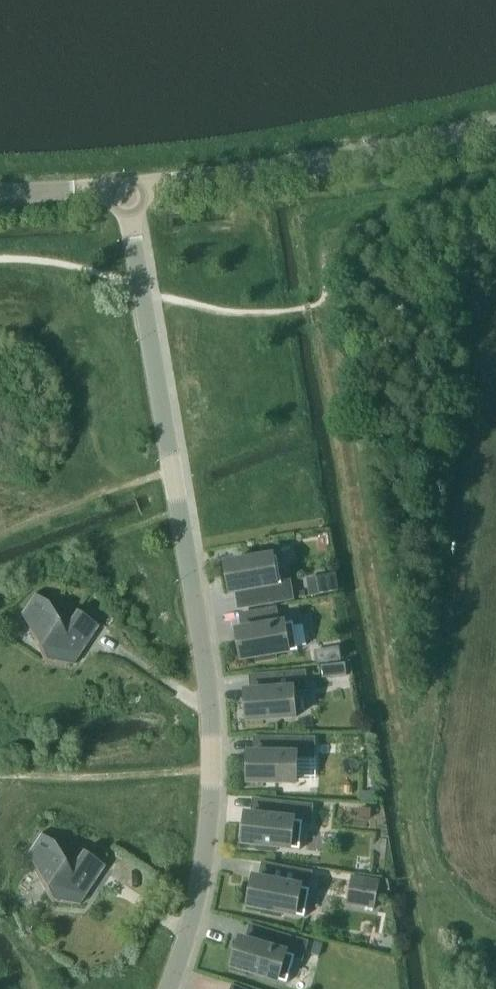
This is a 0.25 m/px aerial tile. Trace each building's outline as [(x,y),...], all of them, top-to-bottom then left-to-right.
[(259,556),(241,559),(242,563),(228,565),(233,593),(242,591),(245,607),(293,598),(290,581),(283,583),(278,556),(259,560),(259,556)] [(340,592),(337,574),(316,577),(319,595),(340,592)] [(74,664),(99,626),(76,611),(62,631),(47,603),(34,594),(33,595),(46,604),(29,630),(45,661),(74,664)] [(258,657),(259,661),(276,658),(275,654),(299,650),(294,623),(279,625),(276,609),(246,615),(249,630),(239,632),(244,660),(258,657)] [(250,721),(296,718),(294,691),(307,690),(306,673),(256,676),(258,692),(248,693),(250,721)] [(315,739),(261,738),(260,754),(251,754),(250,782),(297,783),(297,756),(314,756),(315,739)] [(259,801),(258,817),(248,816),(245,843),(259,845),(259,849),(277,851),(277,847),(301,849),(303,823),(311,823),(312,806),(259,801)] [(372,808),(359,807),(358,818),(371,819),(372,808)] [(26,854),(52,901),(81,904),(105,866),(82,851),(87,844),(49,819),(26,854)] [(268,865),(265,881),(256,879),(251,906),(265,909),(264,913),(281,916),(282,912),(305,917),(311,889),(308,889),(311,873),(268,865)] [(354,874),(349,900),(374,905),(379,879),(354,874)] [(242,940),(234,967),(288,983),(295,957),(302,959),(307,942),(256,927),(252,943),(242,940)]
